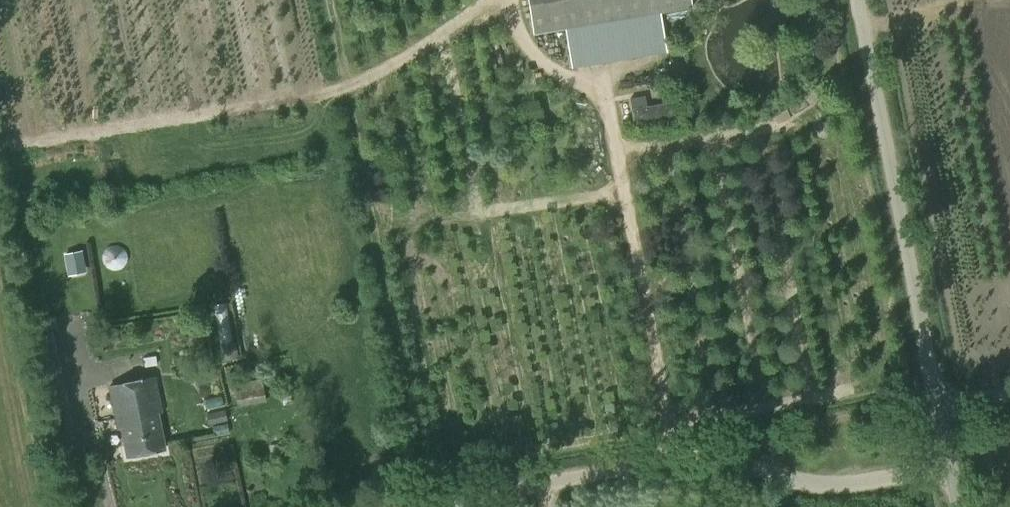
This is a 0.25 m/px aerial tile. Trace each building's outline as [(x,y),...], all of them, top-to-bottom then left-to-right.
[(693,7),(691,0),(528,0),(533,34),(693,7)] [(673,100),(632,102),(632,114),(674,112),(673,100)] [(82,250),(64,253),(68,276),(86,272),(82,250)] [(232,299),(220,301),(224,332),(235,331),(232,299)] [(236,342),(219,345),(223,361),(239,358),(236,342)] [(165,451),(158,414),(160,414),(154,379),(110,387),(118,431),(122,430),(127,457),(165,451)] [(262,379),(233,384),(237,406),(265,402),(262,379)] [(208,425),(227,421),(225,409),(206,414),(208,425)]
